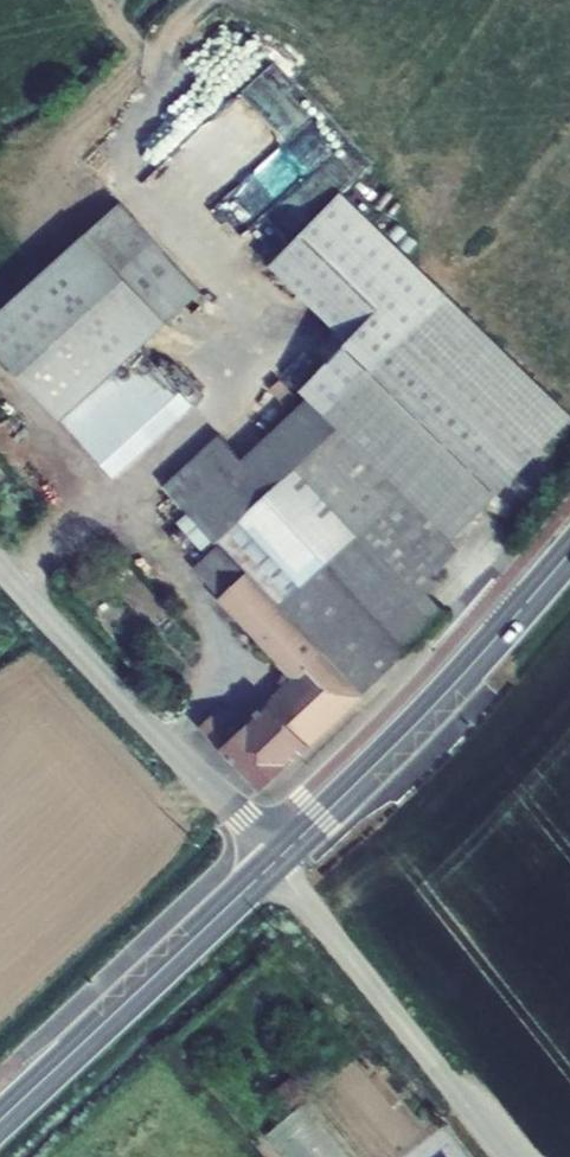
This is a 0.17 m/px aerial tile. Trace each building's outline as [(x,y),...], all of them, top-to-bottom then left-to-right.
[(315,111),(269,171),(290,188),(337,127),(315,111)] [(61,424),(142,349),(167,326),(199,297),(118,209),(86,238),(0,317),(0,357),(61,424)] [(325,414),(397,492),(400,488),(450,542),(569,424),(569,422),(445,295),(325,414)] [(192,404),(142,349),(61,424),(111,478),(192,404)] [(400,488),(397,492),(325,414),(310,398),(244,461),(220,436),(165,486),(232,559),(362,697),(444,617),(424,596),(435,572),(457,549),(450,542),(400,488)] [(261,791),(362,697),(232,559),(207,583),(298,677),(237,736),(216,714),(201,727),(261,791)] [(284,1111),(307,1093),(293,1075),(270,1093),(284,1111)] [(281,1156),(355,1156),(306,1101),(264,1138),(281,1156)]
